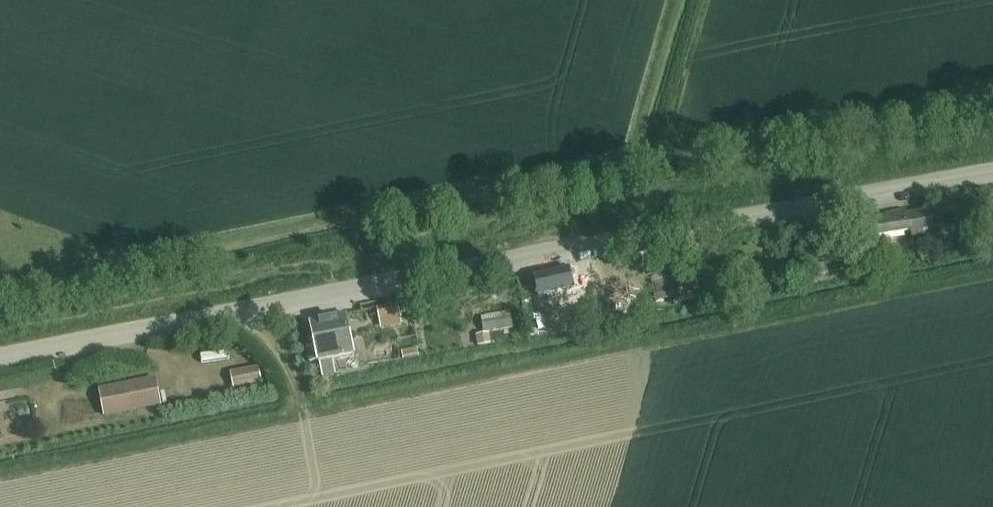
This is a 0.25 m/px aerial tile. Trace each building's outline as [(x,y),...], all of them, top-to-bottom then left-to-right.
[(937,237),(933,213),(906,218),(905,213),(855,221),(860,254),(883,250),(881,240),(911,235),(912,241),(937,237)] [(570,268),(534,276),(539,298),(547,297),(553,324),(607,313),(602,284),(588,287),(586,276),(572,279),(571,270),(570,268)] [(653,281),(657,303),(680,299),(676,277),(653,281)] [(458,296),(441,299),(443,305),(459,303),(458,296)] [(398,305),(377,309),(380,324),(401,320),(398,305)] [(489,334),(513,330),(510,313),(482,318),(484,335),(489,334)] [(315,351),(307,353),(309,366),(318,365),(318,366),(319,366),(320,366),(323,379),(336,377),(333,363),(354,360),(346,317),(309,324),(315,351)] [(484,335),(476,336),(477,347),(491,344),(489,334),(484,335)] [(417,349),(402,352),(403,361),(419,358),(417,349)] [(129,387),(102,392),(106,417),(134,412),(129,387)]
